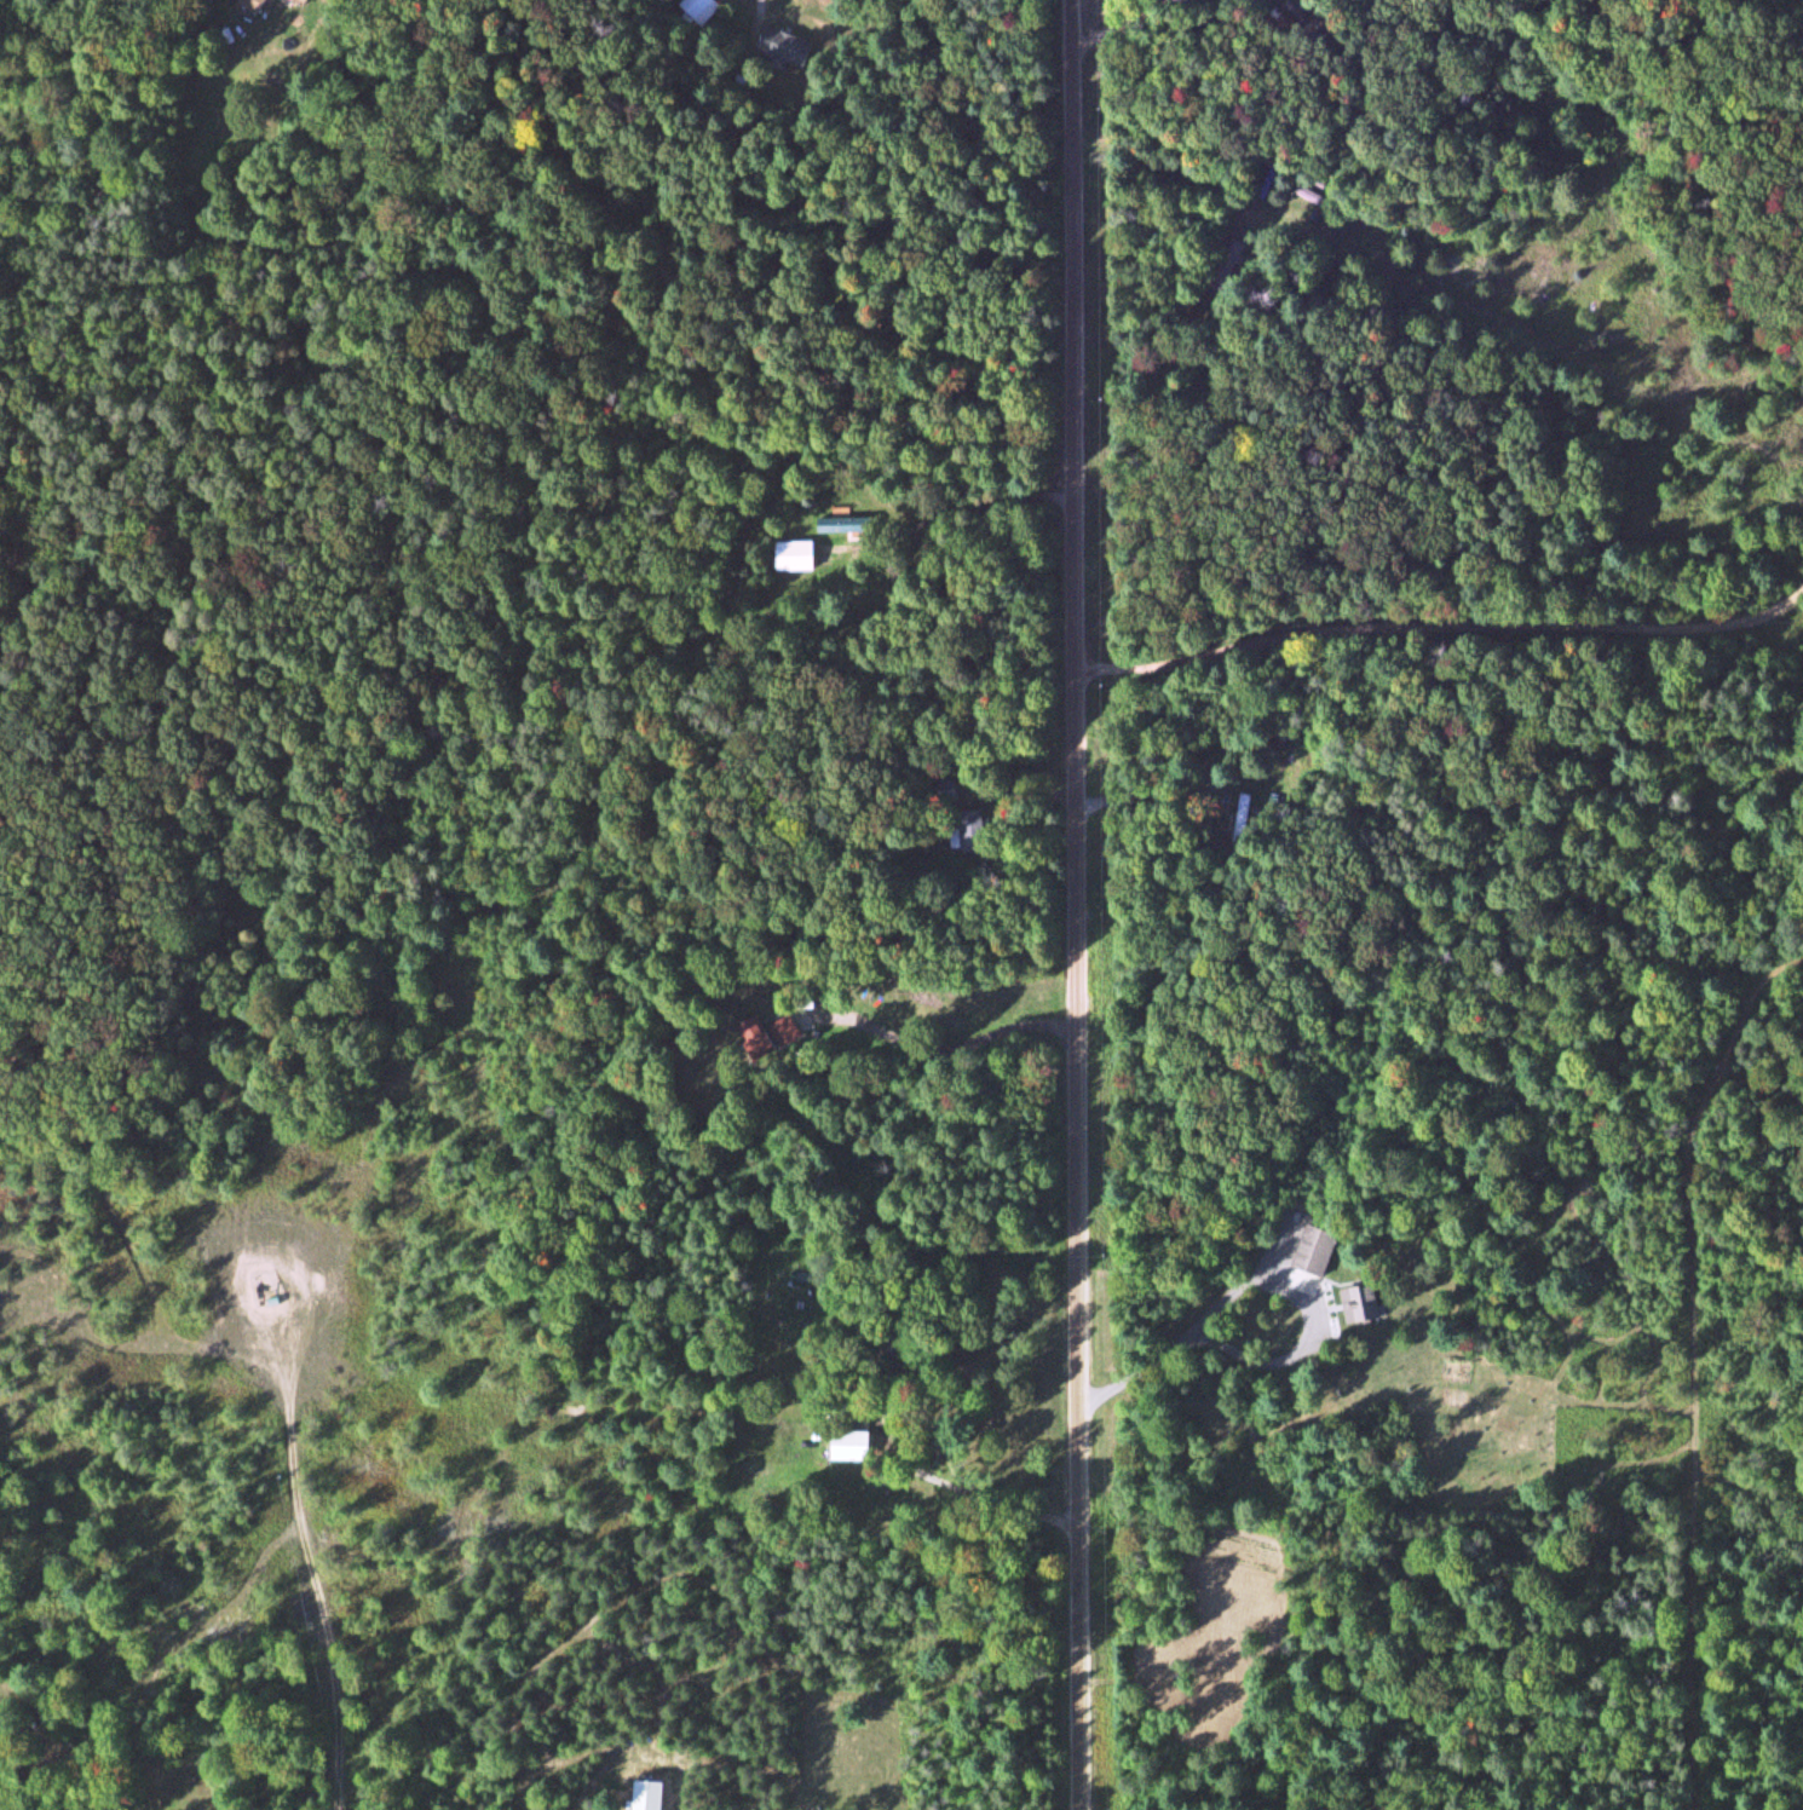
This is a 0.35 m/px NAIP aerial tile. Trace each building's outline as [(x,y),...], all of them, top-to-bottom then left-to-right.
[(247,4),(267,17),(278,0),(250,0),(247,4)] [(700,30),(722,8),(714,0),(683,0),(676,7),(700,30)] [(810,43),(761,25),(752,50),(801,68),(810,43)] [(768,542),(768,571),(807,571),(807,542),(768,542)] [(921,782),(921,804),(956,804),(956,782),(921,782)] [(786,1050),(812,1037),(801,1015),(775,1028),(786,1050)] [(1286,1268),(1318,1279),(1334,1235),(1302,1224),(1286,1268)] [(1347,1287),(1351,1323),(1373,1320),(1369,1285),(1347,1287)] [(842,1431),(842,1462),(881,1462),(881,1431),(842,1431)]
